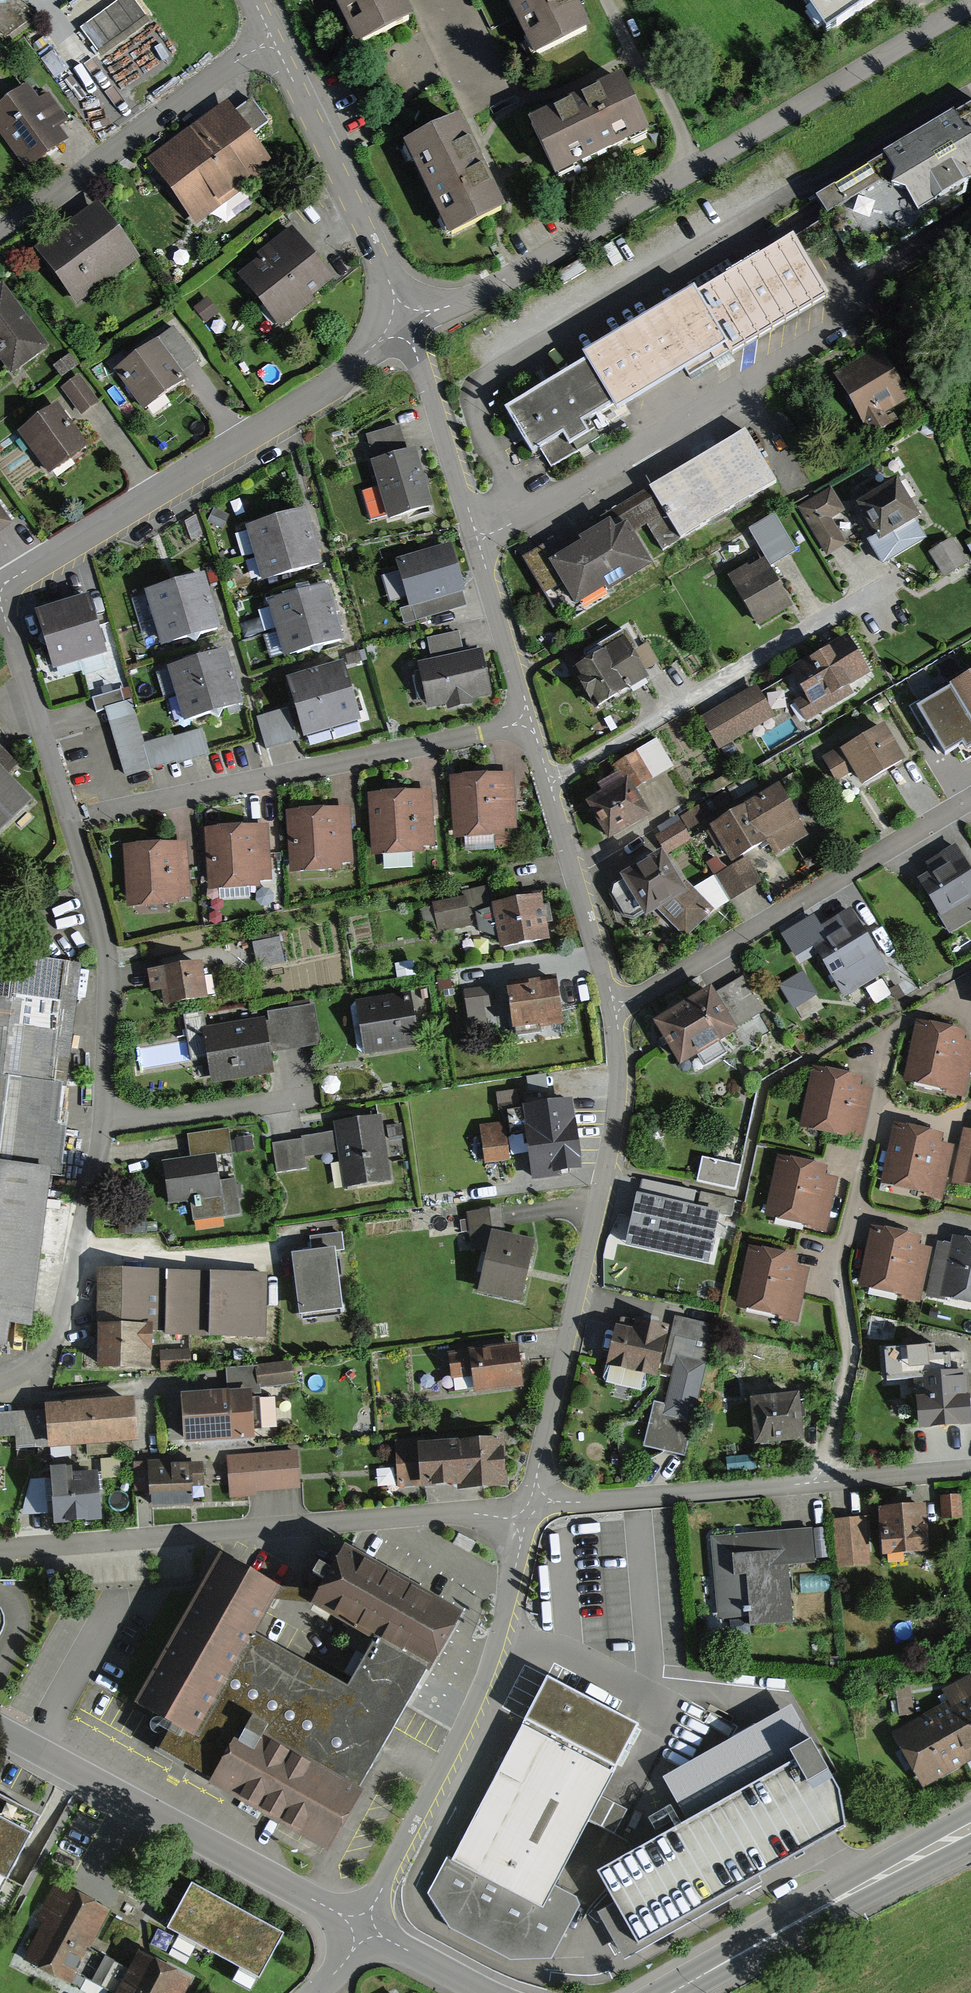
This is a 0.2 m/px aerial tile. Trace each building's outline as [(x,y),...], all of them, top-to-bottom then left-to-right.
[(82,29),(102,57),(151,22),(135,0),(122,0),(82,29)] [(357,42),(411,15),(403,0),(336,0),(357,42)] [(533,63),(591,35),(574,0),(502,0),(533,63)] [(829,34),(878,0),(805,0),(829,34)] [(618,75),(527,121),(558,181),(649,136),(618,75)] [(0,108),(0,130),(25,168),(67,142),(32,87),(0,108)] [(235,101),(154,156),(194,216),(276,162),(235,101)] [(819,199),(856,256),(872,246),(970,183),(970,108),(954,119),(951,114),(819,199)] [(455,123),(400,149),(444,242),(498,217),(455,123)] [(102,205),(35,250),(73,305),(140,260),(102,205)] [(292,225),(235,270),(277,322),(333,277),(292,225)] [(793,237),(697,295),(732,352),(828,294),(793,237)] [(0,289),(0,358),(13,376),(50,350),(4,286),(0,289)] [(691,376),(732,352),(697,295),(694,289),(581,356),(586,364),(505,412),(531,455),(539,450),(550,468),(599,439),(595,433),(628,413),(623,405),(687,368),(691,376)] [(174,329),(117,368),(144,407),(186,378),(182,372),(197,362),(174,329)] [(881,348),(833,376),(864,427),(911,399),(881,348)] [(79,374),(60,388),(81,416),(100,402),(79,374)] [(55,407),(19,432),(48,473),(83,448),(55,407)] [(389,521),(434,507),(417,449),(408,451),(400,426),(366,436),(374,462),(372,462),(389,521)] [(663,552),(777,484),(745,431),(612,510),(620,523),(631,516),(639,530),(647,525),(663,552)] [(896,480),(856,504),(876,537),(870,541),(883,563),(925,538),(914,521),(919,518),(896,480)] [(831,488),(797,507),(826,557),(845,546),(830,518),(844,510),(831,488)] [(214,507),(208,522),(223,529),(230,514),(214,507)] [(11,524),(0,509),(0,532),(11,524)] [(247,529),(255,556),(313,539),(304,511),(247,529)] [(543,549),(523,561),(543,594),(561,583),(576,607),(606,590),(608,593),(652,566),(627,525),(615,533),(610,524),(582,541),(584,545),(552,564),(543,549)] [(967,565),(951,538),(929,552),(945,578),(967,565)] [(321,567),(313,539),(255,556),(263,584),(321,567)] [(453,543),(396,560),(410,606),(399,610),(404,627),(467,608),(463,594),(467,592),(453,543)] [(764,555),(728,575),(756,628),(793,608),(764,555)] [(145,592),(153,620),(213,602),(205,574),(145,592)] [(269,603),(278,632),(336,615),(327,586),(269,603)] [(53,606),(35,612),(54,670),(104,654),(85,596),(71,600),(53,606)] [(221,629),(213,602),(153,620),(161,646),(221,629)] [(344,642),(336,615),(278,632),(286,659),(344,642)] [(431,660),(418,662),(426,706),(493,694),(484,648),(461,652),(457,632),(427,638),(431,660)] [(848,637),(791,671),(805,696),(794,702),(806,722),(853,695),(849,688),(871,675),(848,637)] [(624,642),(572,668),(593,712),(646,686),(624,642)] [(169,667),(177,696),(236,678),(227,650),(169,667)] [(342,663),(314,671),(333,730),(361,722),(342,663)] [(305,739),(333,730),(314,671),(286,680),(305,739)] [(953,690),(970,721),(970,675),(951,686),(953,690)] [(244,706),(236,678),(177,696),(186,724),(244,706)] [(757,687),(702,719),(720,750),(754,730),(756,735),(778,722),(757,687)] [(122,690),(94,697),(98,712),(107,710),(125,774),(207,752),(201,729),(143,745),(131,702),(125,703),(122,690)] [(953,690),(920,709),(945,751),(953,747),(957,754),(961,751),(966,760),(970,757),(970,721),(953,690)] [(287,709),(258,718),(268,749),(297,739),(287,709)] [(837,779),(852,770),(863,788),(905,762),(884,728),(846,751),(844,747),(824,759),(837,779)] [(597,786),(602,795),(628,780),(633,789),(673,766),(656,737),(608,765),(614,775),(597,786)] [(30,803),(10,782),(22,771),(0,747),(0,830),(30,803)] [(513,775),(450,779),(454,839),(516,835),(513,775)] [(602,795),(586,804),(608,843),(650,819),(633,789),(628,780),(602,795)] [(778,787),(709,828),(711,831),(707,833),(718,851),(722,849),(732,866),(716,876),(730,899),(759,882),(744,856),(765,844),(774,857),(808,836),(778,787)] [(431,791),(368,795),(371,856),(423,853),(422,846),(434,845),(431,791)] [(681,823),(658,835),(669,855),(692,843),(687,832),(713,818),(705,803),(678,817),(681,823)] [(351,808),(286,811),(289,873),(340,871),(340,865),(353,864),(351,808)] [(267,823),(206,828),(211,891),(261,887),(261,882),(272,881),(267,823)] [(186,842),(124,847),(129,909),(179,905),(178,899),(191,898),(186,842)] [(925,863),(931,873),(919,880),(949,934),(970,922),(970,900),(970,875),(955,846),(925,863)] [(646,920),(660,912),(685,939),(714,913),(685,881),(683,884),(663,851),(619,876),(623,883),(615,888),(613,896),(626,918),(634,919),(643,915),(646,920)] [(541,896),(492,904),(493,911),(476,913),(478,932),(498,939),(500,951),(550,942),(541,896)] [(464,897),(432,904),(439,935),(471,927),(464,897)] [(815,915),(782,934),(802,967),(817,958),(842,999),(888,972),(850,910),(822,927),(815,915)] [(278,938),(252,944),(258,970),(284,963),(278,938)] [(0,958),(0,1349),(7,1350),(9,1329),(32,1332),(50,1178),(58,1179),(64,1129),(56,1129),(61,1086),(67,1086),(81,967),(0,958)] [(416,961),(395,965),(397,978),(418,974),(416,961)] [(202,964),(149,973),(152,993),(162,991),(164,1007),(207,1000),(202,964)] [(802,974),(781,987),(802,1021),(822,1008),(802,974)] [(876,1000),(893,994),(887,978),(870,984),(876,1000)] [(713,989),(655,1023),(681,1067),(736,1035),(731,1027),(760,1010),(742,979),(716,994),(713,989)] [(556,983),(508,990),(514,1031),(562,1024),(556,983)] [(492,987),(465,990),(469,1028),(486,1027),(485,1010),(494,1009),(492,987)] [(410,995),(355,1004),(364,1055),(418,1046),(410,995)] [(266,1013),(266,1017),(273,1055),(321,1046),(314,1005),(266,1013)] [(192,1063),(206,1060),(200,1029),(205,1028),(203,1013),(179,1018),(182,1033),(187,1032),(192,1063)] [(276,1075),(273,1055),(266,1017),(205,1028),(200,1029),(206,1060),(211,1087),(276,1075)] [(916,1021),(903,1084),(963,1097),(970,1060),(970,1043),(963,1041),(965,1031),(916,1021)] [(863,1079),(812,1067),(797,1130),(859,1144),(872,1089),(861,1086),(863,1079)] [(571,1104),(521,1111),(529,1174),(580,1167),(571,1104)] [(381,1118),(334,1126),(335,1133),(305,1138),(305,1141),(274,1146),(278,1173),(307,1169),(305,1158),(337,1153),(342,1190),(391,1182),(381,1118)] [(510,1122),(483,1122),(484,1159),(511,1158),(510,1122)] [(943,1135),(895,1124),(881,1184),(926,1194),(926,1196),(942,1200),(954,1147),(941,1144),(943,1135)] [(963,1129),(950,1185),(969,1190),(970,1186),(970,1131),(963,1129)] [(191,1159),(164,1163),(169,1201),(191,1198),(194,1221),(240,1215),(231,1155),(253,1152),(251,1137),(229,1140),(227,1130),(188,1136),(191,1159)] [(746,1162),(751,1136),(729,1132),(724,1158),(746,1162)] [(826,1166),(779,1157),(766,1221),(825,1233),(836,1179),(824,1177),(826,1166)] [(739,1167),(702,1159),(697,1182),(734,1190),(739,1167)] [(735,1200),(645,1180),(637,1219),(653,1223),(647,1248),(709,1262),(720,1215),(731,1217),(735,1200)] [(920,1238),(873,1228),(859,1288),(919,1302),(932,1248),(918,1245),(920,1238)] [(312,1254),(292,1257),(300,1316),(342,1311),(334,1252),(342,1251),(340,1235),(310,1239),(312,1254)] [(534,1245),(491,1235),(478,1292),(521,1302),(534,1245)] [(954,1238),(952,1247),(940,1245),(928,1298),(970,1307),(970,1241),(954,1238)] [(808,1259),(748,1248),(736,1309),(797,1320),(808,1259)] [(165,1271),(98,1270),(97,1370),(150,1371),(151,1333),(166,1333),(166,1338),(267,1338),(268,1272),(209,1272),(165,1271)] [(710,1325),(676,1316),(663,1367),(673,1370),(664,1405),(653,1402),(642,1447),(684,1457),(707,1365),(714,1335),(708,1334),(710,1325)] [(667,1330),(617,1319),(606,1365),(603,1378),(606,1384),(640,1391),(645,1389),(648,1378),(656,1379),(667,1330)] [(468,1357),(451,1359),(452,1379),(471,1378),(472,1392),(520,1388),(517,1345),(468,1349),(468,1357)] [(934,1348),(885,1352),(887,1382),(917,1380),(921,1430),(970,1426),(966,1373),(964,1373),(962,1356),(935,1358),(934,1348)] [(189,1349),(159,1353),(161,1373),(192,1370),(189,1349)] [(292,1362),(255,1369),(259,1392),(296,1385),(292,1362)] [(250,1393),(182,1397),(185,1445),(253,1441),(250,1393)] [(45,1406),(45,1412),(48,1444),(48,1449),(138,1443),(135,1399),(45,1406)] [(799,1401),(757,1406),(762,1447),(804,1442),(799,1401)] [(48,1444),(45,1412),(0,1415),(0,1438),(16,1437),(17,1447),(48,1444)] [(417,1440),(395,1442),(399,1487),(421,1486),(421,1490),(460,1487),(461,1492),(507,1489),(503,1438),(417,1445),(417,1440)] [(299,1452),(227,1457),(230,1499),(254,1497),(254,1493),(301,1490),(299,1452)] [(170,1461),(135,1464),(137,1492),(148,1491),(150,1511),(194,1507),(193,1503),(206,1502),(203,1465),(171,1468),(170,1461)] [(96,1469),(50,1472),(50,1480),(30,1481),(21,1516),(55,1513),(56,1527),(101,1523),(96,1469)] [(926,1510),(834,1518),(838,1568),(930,1560),(926,1510)] [(812,1530),(711,1539),(719,1631),(790,1625),(785,1567),(815,1565),(812,1530)] [(285,1592),(224,1558),(138,1710),(173,1729),(159,1754),(337,1855),(373,1791),(469,1621),(355,1556),(328,1605),(388,1639),(359,1689),(261,1634),(285,1592)] [(914,1711),(915,1679),(900,1679),(899,1710),(914,1711)] [(511,1964),(553,1959),(577,1910),(577,1900),(557,1890),(590,1826),(615,1839),(630,1810),(604,1797),(640,1729),(547,1681),(452,1862),(447,1860),(429,1894),(449,1928),(511,1964)] [(894,1738),(920,1786),(970,1759),(970,1696),(894,1738)] [(615,1906),(598,1916),(625,1961),(843,1831),(839,1795),(791,1712),(670,1782),(695,1824),(600,1880),(615,1906)] [(0,1803),(0,1887),(34,1820),(0,1803)] [(284,1934),(191,1884),(167,1927),(260,1978),(284,1934)] [(111,1908),(63,1885),(26,1961),(74,1984),(111,1908)] [(147,1952),(125,1992),(198,1992),(204,1982),(147,1952)]
